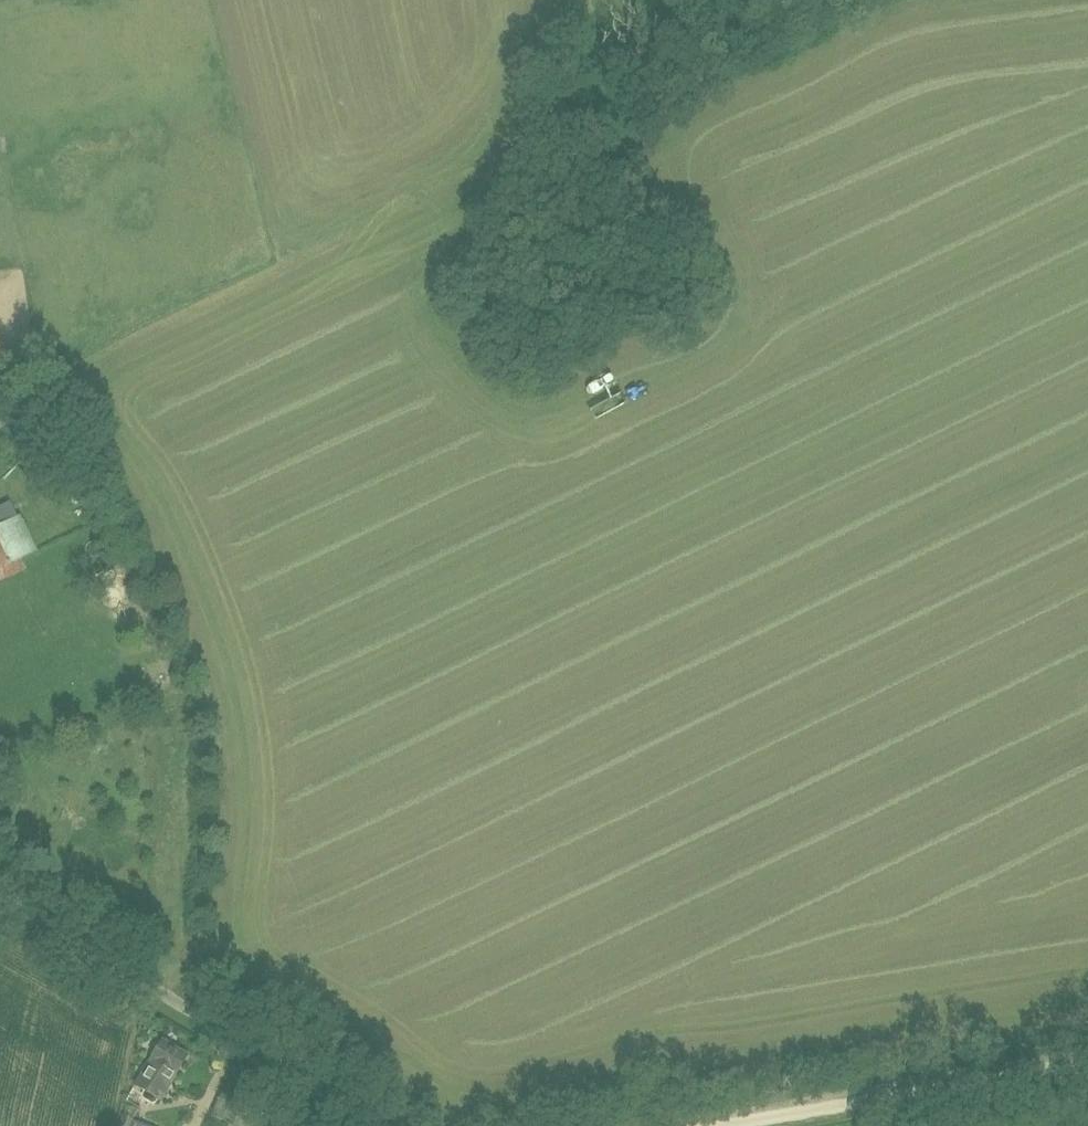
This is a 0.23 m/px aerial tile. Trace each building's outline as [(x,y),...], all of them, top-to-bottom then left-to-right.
[(19,558),(21,557),(36,550),(19,514),(18,515),(0,523),(0,567),(19,558)] [(160,1098),(187,1053),(162,1039),(135,1084),(144,1089),(141,1093),(142,1096),(152,1102),(155,1101),(158,1097),(160,1098)]
